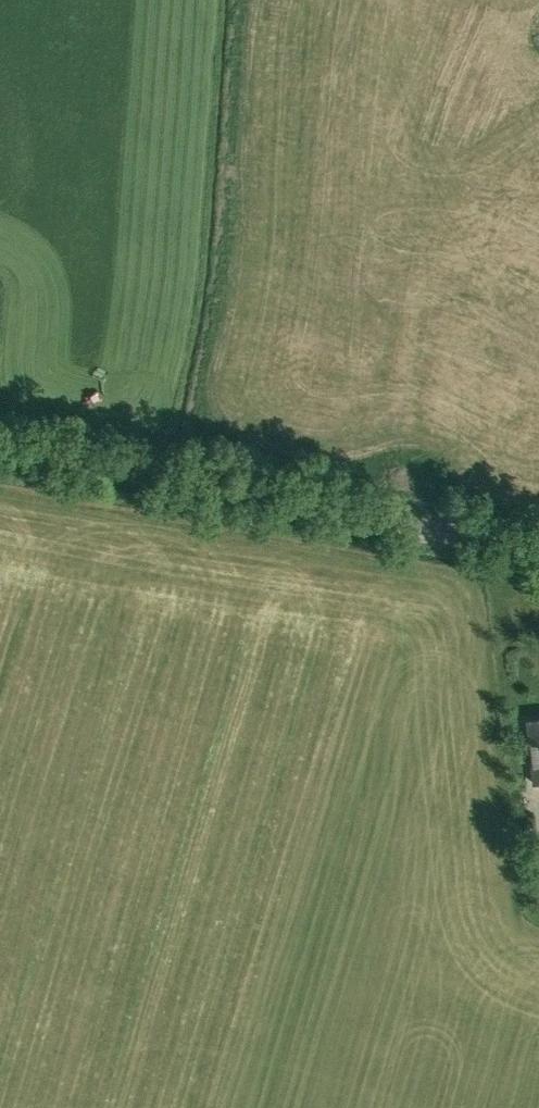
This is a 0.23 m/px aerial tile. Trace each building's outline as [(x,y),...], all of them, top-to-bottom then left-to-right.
[(535,784),(538,783),(538,722),(528,723),(535,784)]
